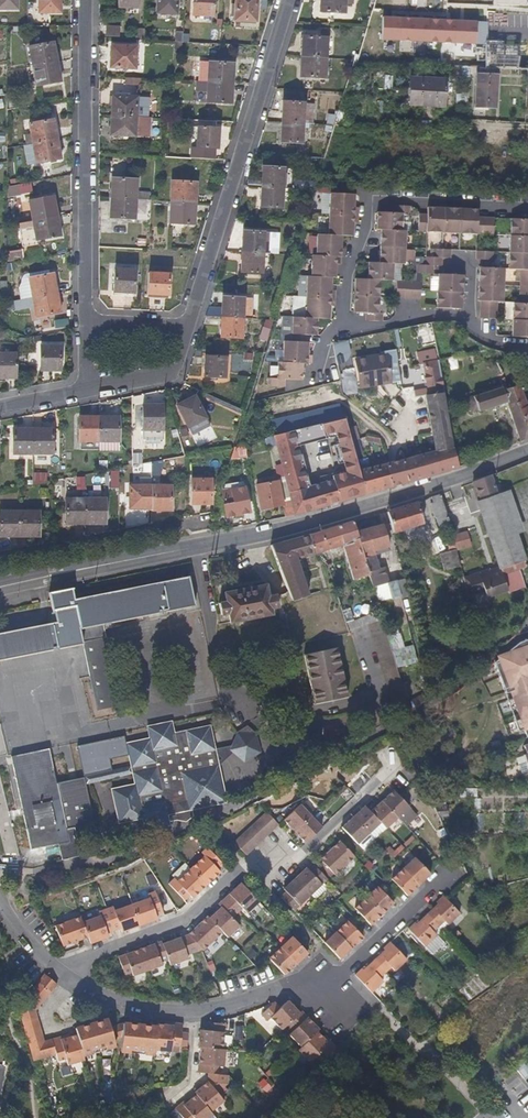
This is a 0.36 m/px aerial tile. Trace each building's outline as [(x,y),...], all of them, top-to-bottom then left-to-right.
[(17,10),(17,0),(0,0),(0,10),(17,10)] [(39,13),(61,13),(61,0),(39,0),(39,13)] [(118,8),(139,9),(140,0),(119,0),(118,8)] [(157,14),(177,16),(178,0),(158,0),(157,14)] [(193,16),(213,17),(214,0),(194,0),(193,16)] [(235,21),(254,23),(255,0),(236,0),(235,21)] [(346,5),(353,6),(353,0),(322,0),(321,14),(346,15),(346,5)] [(384,39),(387,14),(370,12),(362,37),(384,39)] [(107,26),(108,37),(120,37),(120,27),(107,26)] [(320,60),(321,40),(301,38),(300,58),(320,60)] [(58,62),(55,43),(30,48),(34,67),(58,62)] [(112,46),(111,68),(136,69),(137,47),(112,46)] [(518,72),(519,49),(490,47),(489,70),(518,72)] [(319,80),(320,60),(300,58),(299,79),(319,80)] [(61,82),(58,62),(34,67),(37,86),(61,82)] [(235,85),(236,65),(211,64),(210,83),(219,84),(235,85)] [(497,78),(477,77),(475,110),(495,111),(497,78)] [(409,81),(407,107),(441,108),(442,82),(409,81)] [(234,104),(235,85),(219,84),(210,83),(209,103),(234,104)] [(137,117),(138,97),(115,96),(114,116),(137,117)] [(302,124),(303,105),(284,103),(283,123),(302,124)] [(136,137),(137,117),(114,116),(113,136),(136,137)] [(58,139),(54,120),(30,125),(32,134),(26,136),(27,145),(43,142),(58,139)] [(301,145),(302,124),(283,123),(281,144),(301,145)] [(194,127),(193,148),(218,149),(219,129),(194,127)] [(61,159),(58,139),(43,142),(27,145),(25,145),(29,165),(61,159)] [(281,179),(282,169),(261,168),(259,188),(281,189),(289,190),(290,179),(281,179)] [(290,179),(291,170),(282,169),(281,179),(290,179)] [(137,200),(138,180),(114,178),(112,199),(136,200),(137,200)] [(198,203),(199,184),(175,182),(173,202),(198,203)] [(280,200),(281,189),(260,188),(258,209),(279,210),(280,200)] [(357,218),(358,210),(353,209),(354,197),(340,196),(329,196),(328,216),(357,218)] [(58,216),(54,197),(30,201),(34,220),(58,216)] [(136,220),(137,200),(136,200),(112,199),(111,218),(136,220)] [(196,223),(198,203),(173,202),(172,222),(196,223)] [(400,233),(401,216),(410,217),(410,208),(395,208),(394,216),(377,215),(376,232),(380,232),(400,233)] [(442,235),(443,210),(427,209),(426,217),(426,234),(442,235)] [(460,236),(461,211),(443,210),(442,235),(460,236)] [(484,237),(485,220),(477,219),(477,211),(461,211),(460,236),(476,236),(484,237)] [(61,235),(58,216),(34,220),(38,239),(61,235)] [(352,238),(353,225),(357,226),(357,218),(328,216),(328,237),(341,238),(352,238)] [(426,234),(426,217),(418,217),(418,234),(426,234)] [(493,237),(493,220),(485,220),(484,237),(493,237)] [(510,221),(509,238),(514,238),(527,238),(527,222),(510,221)] [(21,223),(23,241),(35,239),(32,222),(21,223)] [(405,249),(405,233),(400,233),(380,232),(380,248),(405,249)] [(260,254),(262,234),(241,233),(240,253),(260,254)] [(345,259),(345,251),(341,250),(341,238),(328,237),(317,237),(316,257),(341,258),(345,259)] [(514,238),(509,238),(509,254),(527,255),(527,238),(514,238)] [(404,266),(405,249),(380,248),(379,265),(393,266),(404,266)] [(450,260),(449,252),(442,251),(433,251),(433,259),(441,260),(450,260)] [(259,275),(260,254),(240,253),(239,274),(259,275)] [(491,262),(492,253),(475,253),(475,261),(491,262)] [(509,254),(507,271),(520,271),(527,272),(527,255),(509,254)] [(335,280),(336,267),(340,267),(341,258),(316,257),(311,257),(310,278),(331,279),(335,280)] [(441,268),(441,260),(433,259),(425,259),(424,267),(433,267),(441,268)] [(392,283),(393,266),(379,265),(368,264),(367,281),(380,282),(392,283)] [(433,276),(433,267),(424,267),(416,267),(416,275),(433,276)] [(137,270),(116,269),(115,290),(137,292),(137,270)] [(503,287),(504,271),(491,270),(479,269),(478,286),(503,287)] [(520,271),(519,279),(527,280),(527,272),(520,271)] [(58,293),(55,274),(30,279),(34,297),(55,293),(58,293)] [(171,275),(151,274),(150,294),(171,295),(171,275)] [(462,294),(462,277),(438,276),(438,279),(437,293),(462,294)] [(334,300),(335,292),(331,292),(331,279),(310,278),(306,278),(306,298),(306,299),(334,300)] [(519,279),(519,288),(527,289),(527,280),(519,279)] [(379,299),(380,282),(367,281),(367,282),(355,281),(354,298),(379,299)] [(404,300),(405,283),(396,283),(395,300),(404,300)] [(412,301),(413,283),(405,283),(404,300),(412,301)] [(421,292),(421,284),(413,283),(412,301),(420,301),(421,292)] [(502,304),(503,287),(478,286),(477,302),(497,304),(502,304)] [(519,288),(519,296),(527,296),(527,289),(519,288)] [(62,312),(58,293),(55,293),(34,297),(38,317),(62,312)] [(461,311),(462,294),(437,293),(437,310),(461,311)] [(519,296),(518,305),(527,305),(527,296),(519,296)] [(378,316),(379,299),(354,298),(354,314),(366,315),(365,323),(382,324),(382,316),(378,316)] [(244,320),(245,299),(221,299),(220,318),(244,320)] [(329,321),(330,309),(334,309),(334,300),(306,299),(305,316),(305,320),(317,321),(329,321)] [(518,305),(513,304),(512,321),(513,321),(527,321),(527,305),(518,305)] [(242,340),(244,320),(220,318),(218,339),(242,340)] [(316,337),(317,321),(293,320),(291,343),(308,344),(308,337),(316,337)] [(513,321),(512,338),(527,338),(527,321),(513,321)] [(311,366),(311,357),(308,357),(308,349),(308,344),(291,343),(283,343),(282,364),(302,365),(311,366)] [(60,346),(41,346),(41,371),(60,371),(60,346)] [(358,388),(401,383),(397,351),(354,356),(358,388)] [(21,353),(1,353),(1,377),(1,378),(21,378),(21,353)] [(210,357),(209,378),(233,380),(235,360),(210,357)] [(471,365),(469,357),(451,360),(452,369),(471,365)] [(454,449),(447,418),(437,362),(422,366),(428,398),(426,399),(434,444),(436,454),(454,449)] [(301,379),(302,365),(282,364),(277,364),(277,381),(268,381),(268,389),(284,390),(284,381),(301,382),(301,379)] [(517,386),(504,388),(503,387),(470,397),(467,402),(470,411),(474,413),(476,413),(477,414),(504,406),(519,444),(527,440),(527,415),(525,407),(524,405),(517,386)] [(193,394),(175,404),(189,433),(207,425),(193,394)] [(164,405),(143,405),(143,439),(163,440),(164,405)] [(341,420),(337,407),(297,417),(272,423),(276,438),(341,420)] [(99,449),(99,416),(78,416),(77,449),(99,449)] [(119,449),(118,416),(99,416),(99,449),(119,449)] [(350,443),(346,430),(343,420),(341,420),(276,438),(273,439),(275,445),(281,468),(284,478),(285,482),(295,516),(326,508),(366,498),(364,491),(359,475),(355,461),(354,455),(350,443)] [(33,454),(33,430),(13,429),(13,453),(33,454)] [(53,453),(53,429),(33,430),(33,454),(53,453)] [(356,441),(353,429),(346,430),(350,443),(356,441)] [(275,445),(273,439),(268,440),(264,441),(266,447),(275,445)] [(360,453),(356,441),(350,443),(354,455),(360,453)] [(244,456),(242,447),(234,449),(231,460),(244,456)] [(458,470),(454,449),(436,454),(397,464),(403,486),(409,485),(458,470)] [(403,486),(397,464),(386,467),(392,490),(403,486)] [(392,490),(386,467),(374,470),(379,494),(392,490)] [(284,478),(281,468),(275,470),(279,480),(284,478)] [(379,494),(374,470),(359,475),(364,491),(366,498),(368,497),(379,494)] [(527,567),(516,535),(502,495),(497,497),(490,477),(473,483),(474,488),(473,488),(500,569),(490,572),(489,569),(463,578),(469,597),(485,592),(487,598),(508,591),(508,593),(525,588),(519,570),(527,567)] [(211,480),(190,480),(190,504),(211,504),(211,480)] [(295,516),(285,482),(255,488),(260,512),(281,508),(284,519),(287,518),(295,516)] [(151,509),(151,487),(130,487),(130,510),(151,509)] [(171,511),(171,487),(151,487),(151,509),(151,511),(171,511)] [(243,491),(222,495),(221,499),(225,519),(248,515),(243,491)] [(453,507),(449,492),(440,495),(445,509),(453,507)] [(524,532),(510,492),(502,495),(516,535),(524,532)] [(445,509),(440,495),(431,497),(433,503),(430,504),(434,518),(436,518),(439,527),(449,524),(445,509)] [(85,524),(85,500),(65,499),(64,524),(85,524)] [(105,524),(105,500),(85,500),(85,524),(105,524)] [(423,524),(418,502),(387,512),(393,534),(423,524)] [(19,512),(0,512),(0,537),(19,537),(19,512)] [(40,537),(40,512),(19,512),(19,537),(40,537)] [(353,581),(369,576),(356,533),(353,521),(309,535),(315,555),(317,554),(341,546),(343,545),(353,581)] [(382,526),(356,533),(369,576),(373,588),(389,583),(384,568),(379,569),(375,555),(390,551),(382,526)] [(466,533),(452,536),(456,550),(456,551),(470,547),(466,533)] [(456,550),(439,554),(444,571),(461,567),(456,551),(456,550)] [(195,606),(189,577),(129,589),(75,599),(72,588),(49,593),(53,613),(54,613),(56,622),(0,633),(0,641),(66,628),(70,647),(83,645),(80,629),(86,628),(89,642),(107,639),(104,624),(195,606)] [(409,596),(405,579),(395,582),(388,584),(393,601),(409,596)] [(278,608),(275,595),(268,597),(266,586),(224,594),(226,602),(219,604),(221,616),(228,615),(230,622),(272,614),(271,610),(278,608)] [(353,621),(350,609),(342,611),(346,624),(353,621)] [(66,628),(0,641),(0,661),(70,647),(66,628)] [(120,706),(107,639),(89,642),(86,628),(80,629),(83,645),(97,711),(120,706)] [(519,643),(508,652),(495,662),(506,694),(511,693),(513,700),(508,702),(512,711),(517,710),(521,721),(516,723),(519,733),(524,731),(526,738),(527,737),(527,640),(519,643)] [(418,663),(413,646),(392,651),(392,652),(394,658),(397,668),(418,663)] [(347,698),(337,649),(304,655),(314,705),(347,698)] [(378,657),(380,663),(394,658),(392,652),(378,657)] [(410,710),(426,702),(423,696),(407,703),(410,710)] [(214,749),(209,727),(174,735),(171,723),(148,728),(151,739),(127,744),(136,785),(112,790),(120,823),(143,817),(145,829),(168,825),(168,822),(167,818),(166,814),(175,812),(191,809),(225,802),(218,768),(214,749)] [(247,726),(237,732),(238,734),(255,735),(256,734),(247,726)] [(261,753),(256,734),(255,735),(238,734),(237,732),(231,746),(214,749),(218,768),(233,754),(244,763),(261,753)] [(93,821),(85,788),(80,789),(79,785),(66,787),(65,781),(57,783),(51,756),(48,757),(46,750),(14,756),(15,763),(13,764),(31,850),(58,844),(65,843),(69,859),(80,856),(74,828),(88,825),(88,823),(93,821)] [(526,763),(519,765),(522,773),(527,771),(527,769),(526,763)] [(85,785),(133,774),(132,766),(83,777),(85,785)] [(85,788),(83,778),(65,781),(66,787),(79,785),(80,789),(85,788)] [(347,788),(344,786),(334,795),(337,798),(347,788)] [(394,790),(382,801),(398,818),(409,807),(398,795),(394,790)] [(382,801),(371,812),(381,823),(386,829),(398,818),(382,801)] [(300,804),(284,820),(295,832),(311,816),(300,804)] [(365,806),(354,817),(369,833),(381,823),(371,812),(365,806)] [(193,816),(191,809),(175,812),(175,816),(167,818),(168,822),(176,820),(186,822),(193,816)] [(279,825),(267,812),(261,817),(273,830),(279,825)] [(322,827),(311,816),(295,832),(306,843),(322,827)] [(273,830),(261,817),(256,822),(268,835),(273,830)] [(369,833),(354,817),(342,827),(358,844),(369,833)] [(268,835),(256,822),(250,827),(262,840),(268,835)] [(262,840),(250,827),(245,832),(257,845),(262,840)] [(257,845),(245,832),(240,837),(252,850),(257,845)] [(252,850),(240,837),(234,842),(246,856),(252,850)] [(355,857),(340,841),(320,859),(322,862),(333,874),(335,875),(355,857)] [(69,859),(65,843),(58,844),(61,860),(69,859)] [(204,856),(191,869),(206,886),(220,872),(218,869),(223,864),(207,847),(201,853),(204,856)] [(415,858),(403,869),(416,883),(422,878),(424,880),(430,874),(415,858)] [(322,862),(318,865),(330,877),(333,874),(322,862)] [(174,878),(169,884),(184,901),(190,896),(192,899),(206,886),(191,869),(185,863),(172,876),(174,878)] [(306,868),(295,879),(311,895),(315,900),(328,888),(324,883),(327,879),(314,865),(309,870),(306,868)] [(416,883),(403,869),(391,880),(407,896),(413,891),(411,888),(416,883)] [(286,892),(281,897),(294,911),(311,895),(295,879),(283,889),(286,892)] [(241,883),(224,899),(237,913),(242,908),(247,914),(259,902),(241,883)] [(377,887),(366,898),(382,915),(388,909),(385,906),(391,901),(377,887)] [(163,913),(155,892),(148,895),(149,898),(132,905),(140,926),(157,920),(156,916),(163,913)] [(438,904),(427,914),(439,927),(444,922),(448,925),(460,914),(443,896),(436,903),(438,904)] [(354,909),(368,923),(373,918),(376,920),(382,915),(366,898),(354,909)] [(221,908),(210,918),(223,932),(228,938),(240,926),(232,918),(237,913),(224,899),(218,905),(221,908)] [(113,907),(106,910),(114,931),(120,929),(122,933),(140,926),(132,905),(115,911),(113,907)] [(114,931),(106,910),(99,912),(100,916),(83,923),(88,938),(90,944),(108,937),(107,934),(114,931)] [(439,927),(427,914),(416,924),(415,923),(408,930),(425,947),(437,936),(433,932),(439,927)] [(208,916),(188,935),(202,950),(203,951),(223,932),(210,918),(208,916)] [(81,917),(55,926),(63,947),(88,938),(83,923),(81,917)] [(347,921),(336,932),(349,946),(355,941),(357,943),(363,938),(347,921)] [(336,932),(324,943),(340,960),(346,954),(343,951),(349,946),(336,932)] [(188,935),(162,944),(168,960),(170,966),(188,959),(187,955),(202,950),(188,935)] [(292,937),(280,948),(294,962),(299,957),(302,959),(307,954),(292,937)] [(162,944),(162,942),(140,950),(147,971),(162,966),(161,962),(168,960),(162,944)] [(384,951),(374,961),(386,973),(391,968),(395,972),(407,960),(390,943),(383,949),(384,951)] [(280,948),(269,959),(284,975),(290,970),(288,968),(294,962),(280,948)] [(140,950),(118,957),(125,976),(132,973),(133,977),(147,971),(140,950)] [(386,973),(374,961),(363,971),(362,969),(355,976),(372,993),(384,982),(380,978),(386,973)] [(45,976),(38,983),(50,993),(57,985),(45,976)] [(33,1062),(56,1055),(52,1040),(44,1042),(35,1012),(50,993),(38,983),(18,1008),(33,1062)] [(275,1003),(261,1015),(267,1022),(271,1018),(282,1031),(287,1026),(300,1014),(293,1006),(290,1009),(285,1004),(280,1009),(275,1003)] [(289,1035),(301,1048),(317,1032),(319,1030),(302,1012),(300,1014),(287,1026),(293,1032),(289,1035)] [(110,1028),(108,1023),(102,1024),(102,1022),(91,1025),(75,1029),(77,1036),(83,1056),(92,1053),(91,1050),(98,1048),(105,1046),(106,1050),(115,1047),(114,1041),(110,1028)] [(199,1037),(198,1047),(200,1048),(222,1050),(224,1033),(222,1033),(223,1024),(204,1023),(203,1031),(203,1038),(199,1037)] [(123,1024),(110,1028),(114,1041),(121,1039),(122,1027),(123,1024)] [(173,1026),(157,1025),(157,1027),(154,1051),(171,1053),(172,1046),(180,1047),(181,1033),(182,1024),(173,1024),(173,1026)] [(129,1027),(122,1027),(121,1039),(120,1052),(130,1053),(130,1050),(137,1050),(144,1051),(144,1054),(154,1055),(154,1051),(157,1027),(140,1026),(129,1025),(129,1027)] [(301,1048),(298,1051),(310,1063),(315,1059),(320,1065),(328,1057),(337,1049),(331,1042),(329,1045),(323,1038),(317,1032),(301,1048)] [(60,1038),(52,1040),(56,1055),(58,1062),(66,1060),(68,1066),(84,1061),(83,1056),(77,1036),(70,1038),(61,1040),(60,1038)] [(325,1036),(323,1038),(329,1045),(331,1042),(325,1036)] [(222,1050),(200,1048),(198,1073),(209,1074),(218,1075),(218,1067),(223,1067),(225,1050),(222,1050)] [(523,1057),(515,1067),(526,1080),(527,1078),(527,1063),(523,1057)] [(218,1075),(209,1074),(208,1082),(194,1093),(196,1095),(210,1113),(224,1102),(217,1093),(228,1085),(229,1076),(218,1075)] [(175,1109),(182,1117),(210,1117),(213,1116),(210,1113),(196,1095),(191,1100),(184,1106),(182,1104),(175,1109)] [(189,1097),(182,1104),(184,1106),(191,1100),(189,1097)]
